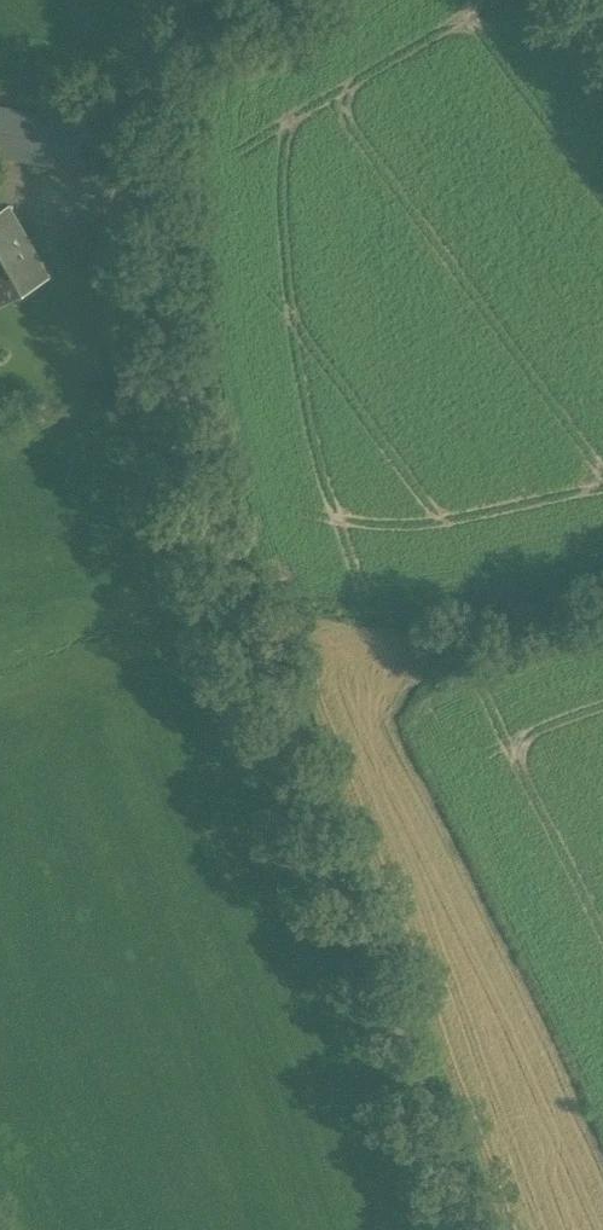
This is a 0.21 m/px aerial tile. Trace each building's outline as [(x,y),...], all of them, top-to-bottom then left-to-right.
[(111,108),(86,103),(82,120),(0,104),(0,157),(76,171),(83,140),(104,145),(111,108)] [(49,277),(9,206),(0,211),(0,304),(49,277)]
